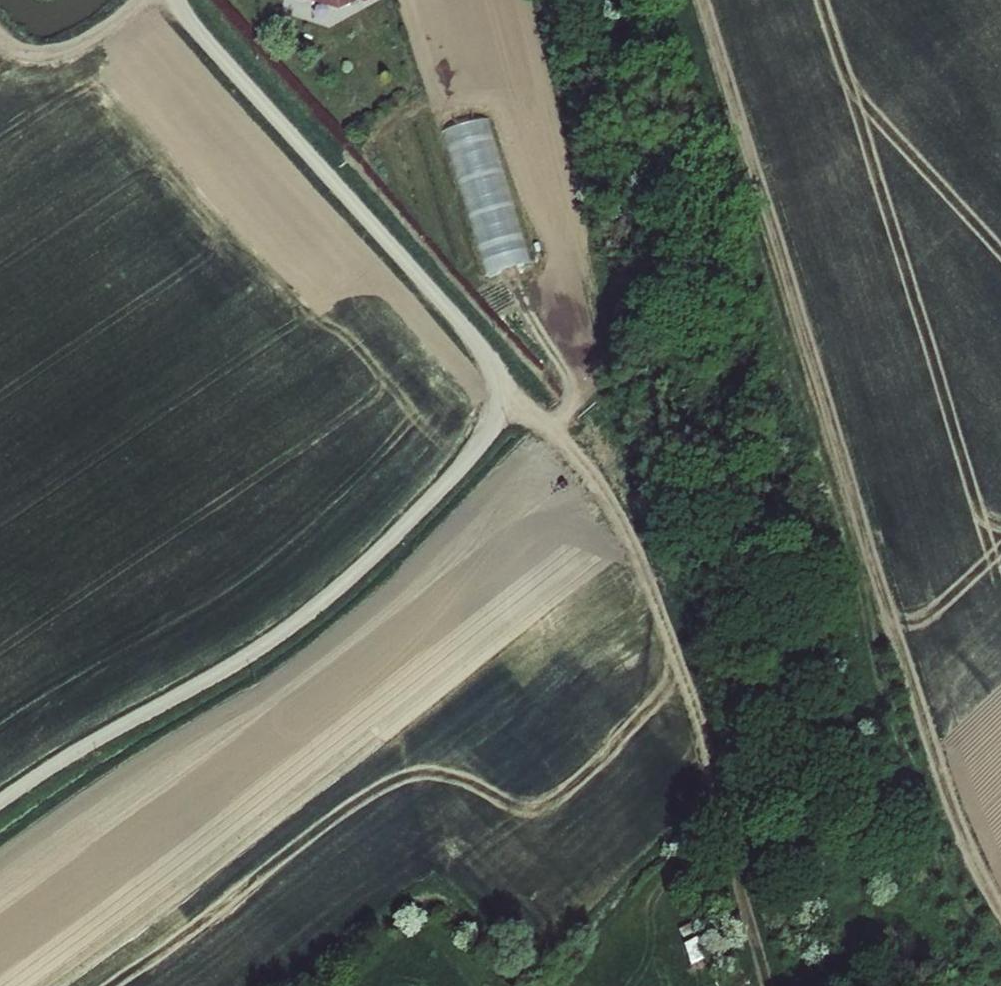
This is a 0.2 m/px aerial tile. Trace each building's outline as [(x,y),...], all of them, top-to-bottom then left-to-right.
[(346,0),(299,0),(306,17),(346,0)]
